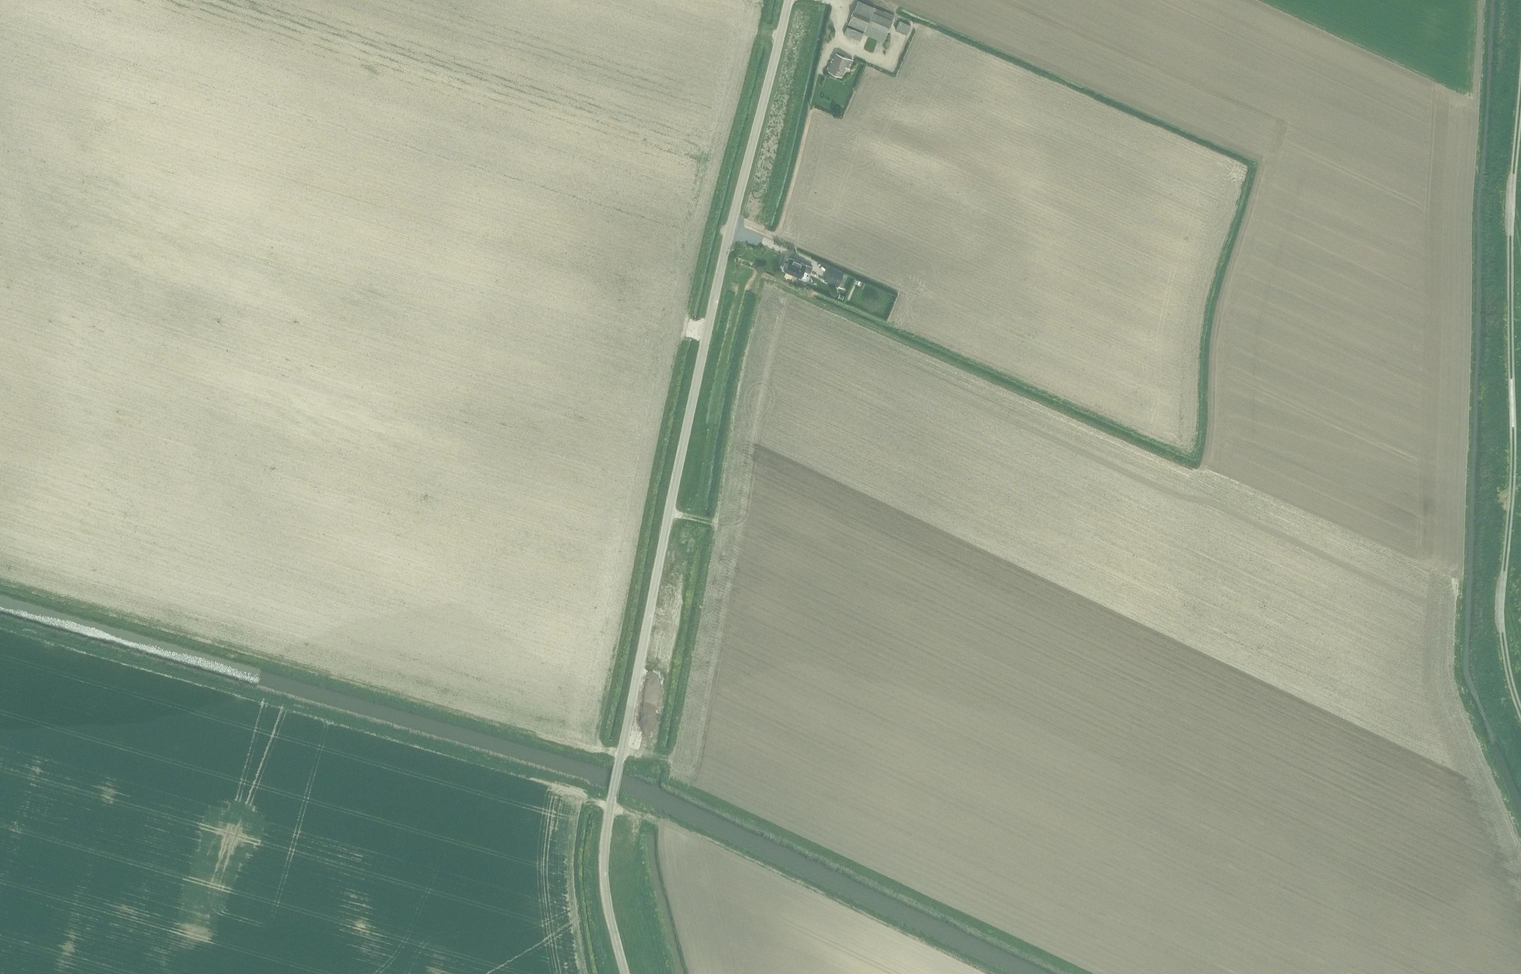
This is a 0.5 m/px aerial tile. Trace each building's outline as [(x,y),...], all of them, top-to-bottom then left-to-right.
[(859,0),(858,0),(848,23),(865,30),(864,33),(884,41),(895,15),(859,0)] [(911,25),(900,20),(896,29),(907,34),(911,25)] [(848,25),(844,33),(860,40),(864,32),(848,25)] [(853,60),(836,52),(829,70),(842,76),(846,66),(850,68),(853,60)] [(785,270),(801,277),(804,270),(811,272),(813,266),(807,263),(790,256),(787,263),(785,262),(782,269),(785,270)] [(830,266),(824,279),(838,286),(839,285),(843,287),(847,277),(843,276),(844,273),(830,266)]
